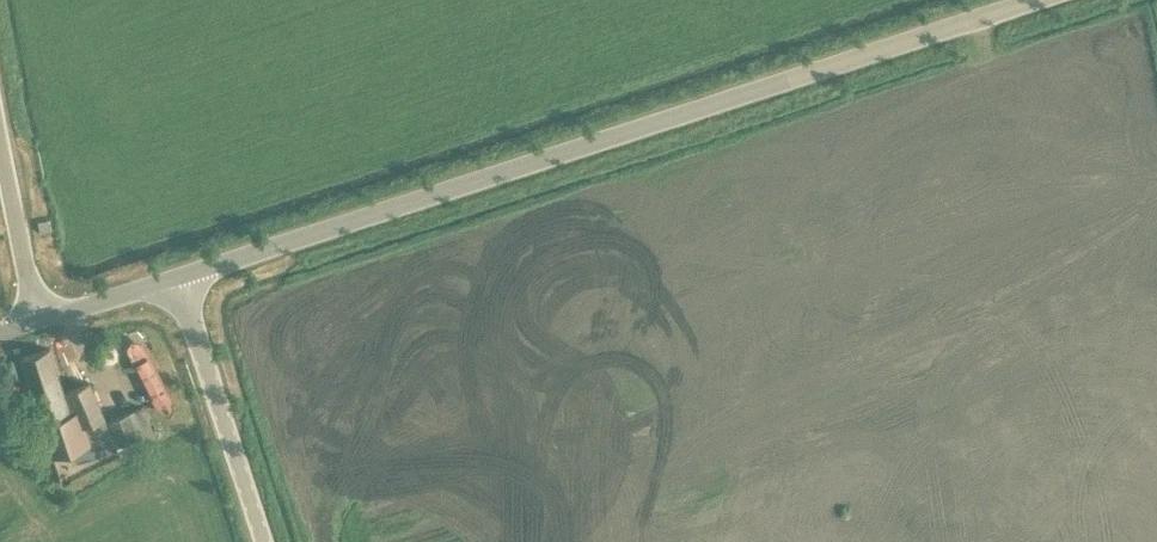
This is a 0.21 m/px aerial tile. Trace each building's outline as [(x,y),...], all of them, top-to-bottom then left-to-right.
[(65,392),(56,364),(51,347),(22,356),(43,422),(40,423),(50,456),(91,444),(85,424),(105,416),(90,381),(65,392)] [(106,421),(116,443),(145,432),(136,409),(106,421)]
